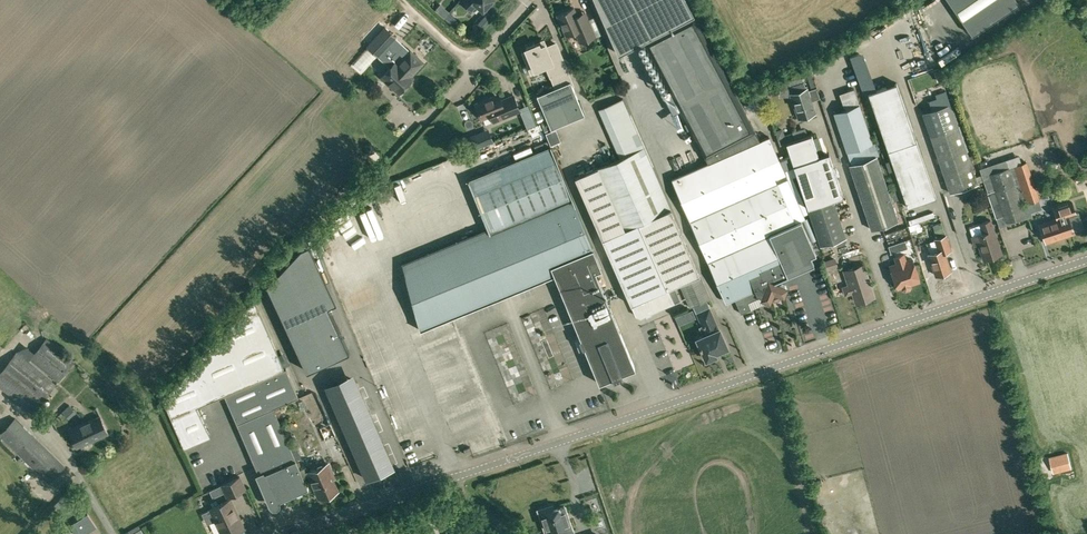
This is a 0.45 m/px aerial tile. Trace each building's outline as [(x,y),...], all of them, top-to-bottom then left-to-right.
[(493,0),(463,0),(461,2),(471,11),(477,5),(483,11),(493,0)] [(618,53),(643,40),(707,163),(672,179),(690,219),(726,301),(734,298),(741,313),(751,308),(748,302),(761,296),(763,300),(767,301),(771,299),(775,301),(779,299),(781,295),(785,293),(787,289),(785,285),(783,284),(781,283),(780,284),(778,279),(783,276),(795,271),(813,263),(810,256),(815,253),(813,249),(814,249),(801,220),(804,218),(783,170),(793,165),(790,155),(779,160),(768,136),(760,140),(693,13),(686,0),(595,0),(618,53)] [(972,35),(1019,3),(1017,0),(948,0),(972,35)] [(573,8),(557,15),(566,35),(575,31),(580,43),(595,36),(584,12),(577,15),(573,8)] [(481,29),(493,16),(485,10),(473,22),(481,29)] [(384,25),(370,39),(367,44),(390,66),(395,61),(390,57),(396,51),(390,45),(397,37),(384,25)] [(546,65),(555,87),(537,95),(551,128),(584,114),(572,85),(573,85),(555,43),(546,47),(545,44),(540,46),(538,43),(535,45),(534,43),(526,46),(527,48),(526,49),(527,51),(523,53),(529,66),(537,63),(539,68),(546,65)] [(398,63),(410,75),(423,62),(410,50),(398,63)] [(413,77),(410,75),(398,63),(395,61),(390,66),(381,76),(399,92),(401,90),(403,91),(407,87),(406,84),(413,77)] [(867,80),(877,79),(875,69),(866,71),(867,80)] [(936,197),(916,140),(896,82),(868,92),(887,150),(907,207),(936,197)] [(815,112),(807,88),(790,94),(798,118),(815,112)] [(845,109),(834,112),(846,150),(871,142),(854,88),(840,93),(845,109)] [(498,94),(491,97),(475,103),(482,119),(491,115),(493,121),(520,110),(513,95),(501,100),(498,94)] [(710,298),(699,274),(621,99),(598,109),(619,158),(598,167),(574,177),(631,304),(632,304),(637,315),(641,317),(673,303),(667,288),(680,283),(690,307),(710,298)] [(978,183),(958,125),(952,108),(947,104),(922,112),(949,192),(978,183)] [(811,134),(786,142),(790,155),(793,165),(807,207),(833,198),(843,195),(828,151),(818,154),(811,134)] [(599,383),(612,378),(613,380),(622,376),(621,374),(635,368),(595,271),(601,269),(550,145),(467,180),(468,181),(469,181),(488,228),(401,262),(420,330),(555,275),(559,283),(558,284),(599,383)] [(898,220),(876,155),(849,164),(870,229),(898,220)] [(1039,199),(1026,161),(1014,166),(1026,203),(1039,199)] [(1008,167),(989,173),(995,190),(987,192),(996,218),(1003,215),(1005,221),(1024,215),(1008,167)] [(833,198),(807,207),(820,245),(834,241),(834,242),(835,243),(836,243),(836,244),(838,245),(839,245),(840,245),(841,245),(842,244),(843,244),(844,243),(844,242),(845,242),(845,241),(845,240),(846,239),(846,238),(845,237),(833,198)] [(1053,207),(1057,217),(1039,223),(1046,243),(1074,233),(1068,215),(1075,212),(1071,201),(1053,207)] [(984,259),(1001,253),(996,238),(990,220),(981,223),(985,232),(972,236),(975,245),(979,244),(984,259)] [(944,252),(950,249),(946,235),(935,238),(938,250),(928,253),(936,275),(950,270),(944,252)] [(898,288),(902,286),(902,288),(905,289),(909,288),(910,286),(910,284),(918,281),(911,258),(905,260),(903,254),(895,257),(897,263),(890,265),(898,288)] [(836,266),(833,258),(825,261),(827,269),(836,266)] [(856,301),(873,296),(863,265),(844,271),(848,282),(850,282),(856,301)] [(360,293),(346,298),(348,304),(361,299),(360,293)] [(224,394),(284,368),(254,298),(163,398),(184,447),(210,436),(196,406),(224,394)] [(307,371),(349,351),(327,305),(285,324),(307,371)] [(706,334),(697,338),(700,345),(699,346),(700,348),(701,348),(702,350),(700,350),(704,358),(705,357),(706,359),(716,355),(714,351),(720,349),(720,350),(727,347),(725,341),(726,341),(723,335),(721,336),(717,327),(718,327),(712,314),(709,308),(698,312),(697,313),(703,326),(706,334)] [(538,333),(548,331),(545,319),(535,321),(538,333)] [(503,327),(489,333),(499,355),(516,347),(512,337),(507,340),(504,334),(514,329),(511,324),(504,327),(503,327)] [(557,328),(549,331),(557,353),(564,350),(557,328)] [(364,351),(370,351),(370,336),(380,336),(380,331),(363,331),(364,351)] [(58,381),(75,360),(47,337),(30,358),(58,381)] [(547,344),(540,347),(544,360),(552,357),(547,344)] [(57,383),(17,351),(0,372),(0,387),(32,413),(57,383)] [(286,367),(284,368),(224,394),(259,475),(258,475),(259,476),(259,475),(271,504),(273,505),(276,505),(277,503),(277,501),(308,487),(307,485),(273,407),(298,396),(286,367)] [(359,390),(332,402),(367,477),(374,474),(375,477),(387,471),(385,468),(393,465),(359,390)] [(519,403),(530,398),(528,392),(517,397),(519,403)] [(2,438),(48,483),(65,465),(16,415),(0,432),(0,436),(2,438)] [(100,416),(85,423),(84,422),(69,429),(77,446),(93,438),(94,439),(108,433),(100,416)] [(459,437),(483,427),(480,420),(469,425),(468,422),(455,428),(459,437)] [(330,423),(319,428),(326,444),(337,439),(338,439),(331,422),(330,423)] [(1054,472),(1072,468),(1068,453),(1050,457),(1054,472)] [(337,490),(329,473),(331,472),(328,463),(308,472),(319,497),(337,490)] [(213,493),(223,488),(227,497),(245,488),(240,476),(212,489),(213,493)] [(210,508),(222,533),(232,533),(234,533),(244,528),(230,498),(220,503),(210,508)] [(573,533),(564,506),(553,510),(552,505),(539,510),(546,530),(558,526),(560,533),(573,533)] [(90,530),(96,526),(87,513),(74,523),(81,533),(84,533),(90,530)]
